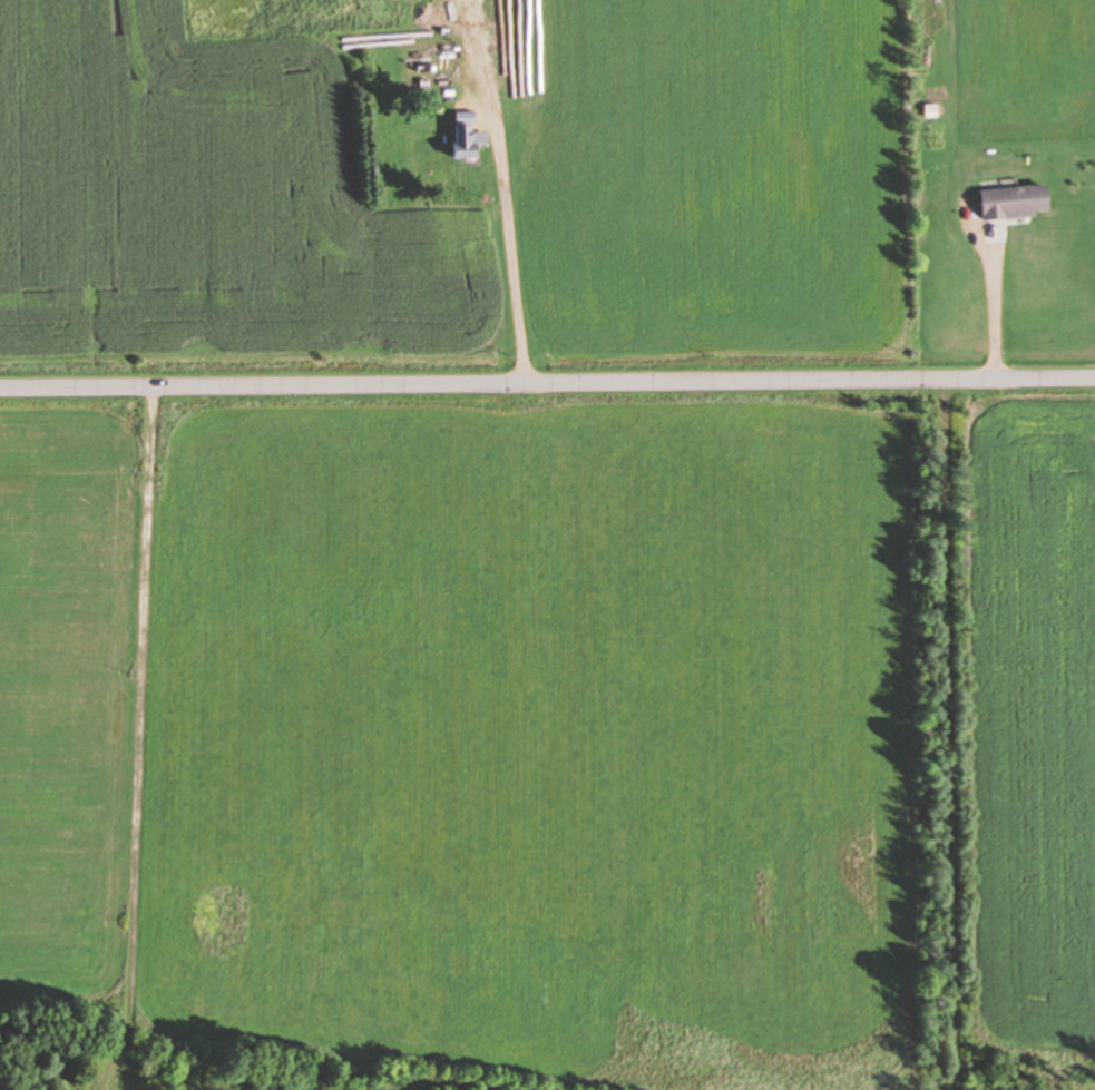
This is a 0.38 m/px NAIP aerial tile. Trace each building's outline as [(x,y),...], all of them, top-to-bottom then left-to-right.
[(458,126),(458,159),(488,159),(488,142),(477,142),(477,126),(458,126)] [(1057,210),(1056,185),(988,189),(989,220),(1044,217),(1044,211),(1057,210)]
